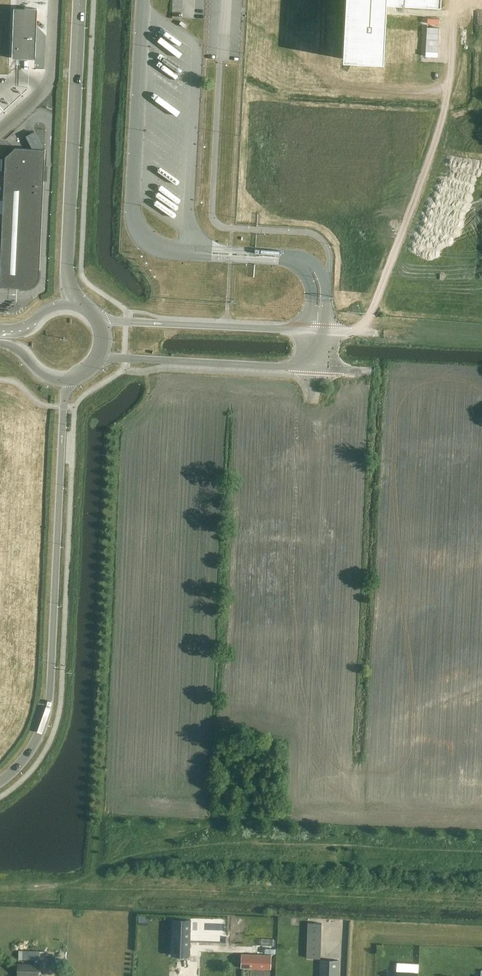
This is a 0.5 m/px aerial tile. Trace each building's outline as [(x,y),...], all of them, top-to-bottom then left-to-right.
[(343,59),(383,61),(386,1),(440,4),(440,0),(346,0),(343,59)] [(13,7),(11,57),(34,58),(36,8),(13,7)] [(0,268),(0,287),(25,288),(27,288),(30,287),(32,286),(35,285),(36,282),(38,280),(39,277),(39,275),(44,179),(46,180),(46,166),(44,166),(45,149),(40,149),(15,148),(11,152),(5,157),(0,268)] [(174,919),(173,955),(185,956),(186,932),(202,932),(202,920),(174,919)] [(320,958),(321,923),(306,923),(305,958),(320,958)] [(271,969),(271,955),(255,954),(255,956),(241,955),(240,968),(271,969)] [(319,974),(319,975),(338,975),(338,961),(319,960),(319,961),(310,960),(309,974),(319,974)] [(39,964),(17,963),(17,975),(38,975),(39,964)]
